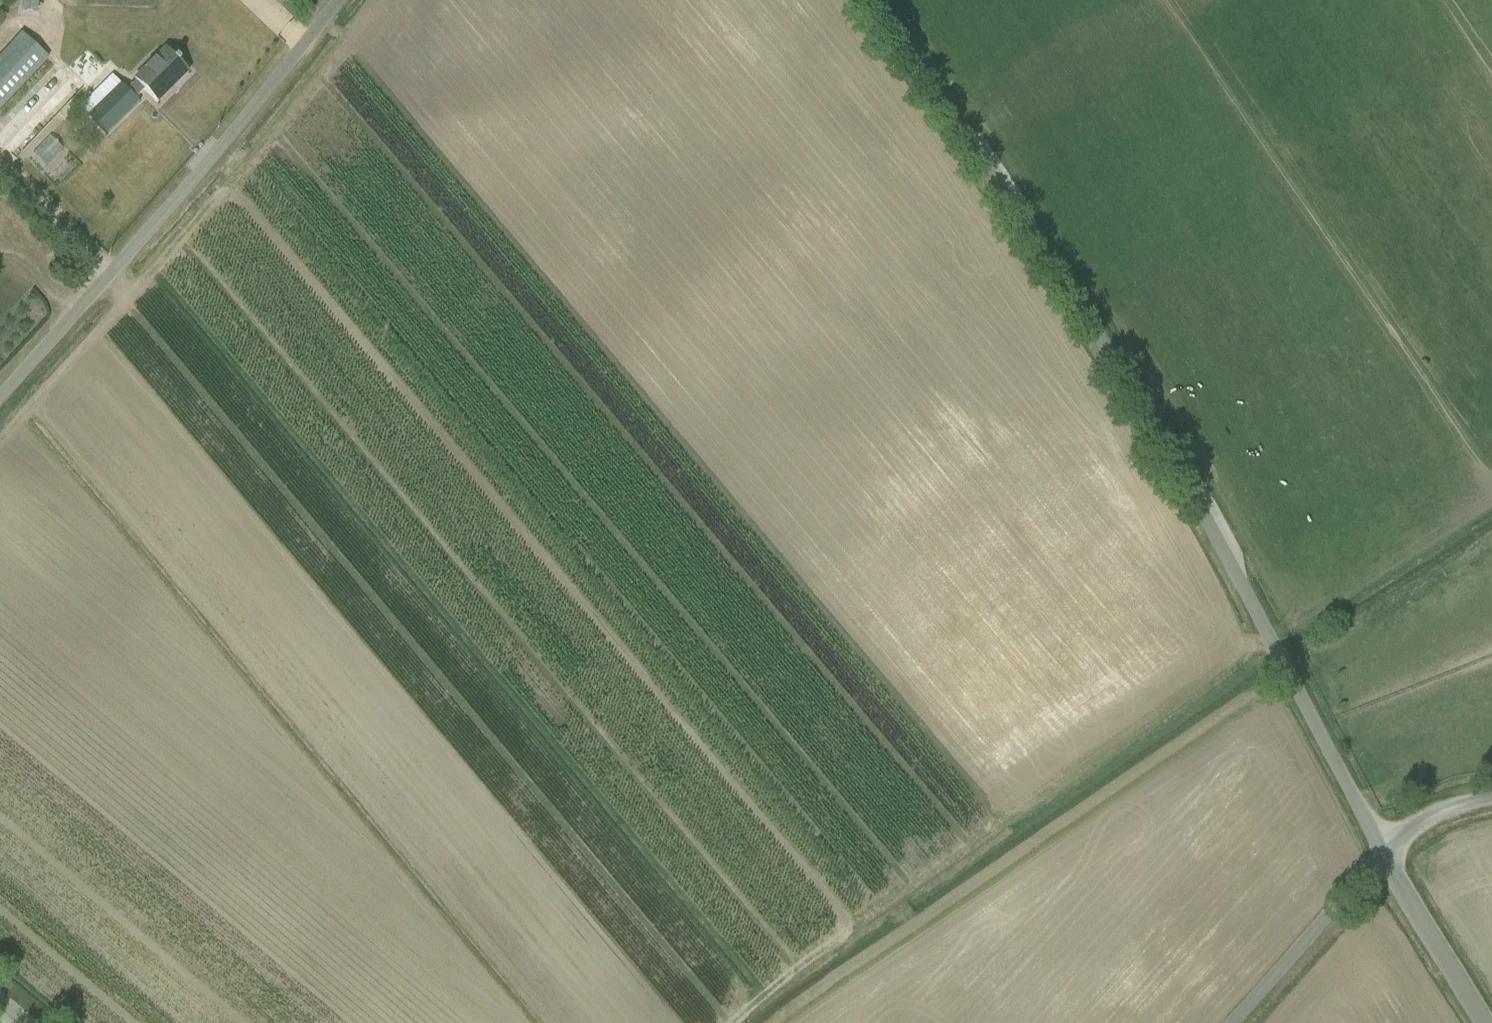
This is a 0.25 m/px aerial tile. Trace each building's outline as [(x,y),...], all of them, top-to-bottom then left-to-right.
[(45,8),(60,9),(61,0),(45,0),(45,8)] [(75,59),(46,30),(0,76),(0,121),(7,128),(75,59)] [(83,93),(94,79),(83,70),(72,84),(83,93)] [(108,134),(139,101),(110,74),(79,107),(108,134)] [(41,148),(60,172),(87,151),(69,127),(41,148)]
